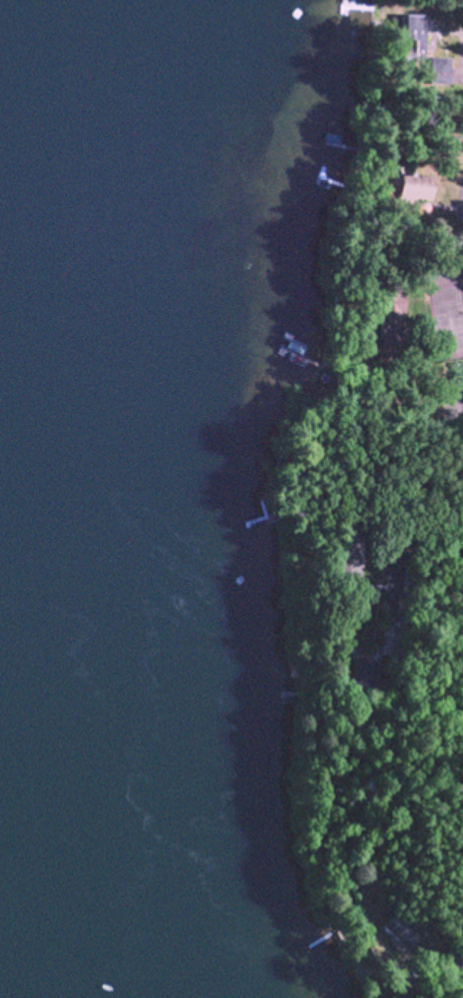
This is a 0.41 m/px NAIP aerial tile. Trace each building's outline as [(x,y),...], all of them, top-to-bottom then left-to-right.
[(402,12),(421,13),(420,61),(397,61),(398,32),(398,30),(401,30),(402,14),(402,12)] [(426,55),(447,56),(446,83),(425,82),(426,55)] [(396,170),(398,170),(430,174),(427,198),(412,196),(411,201),(395,199),(398,203),(397,208),(393,210),(388,209),(386,205),(386,201),(388,199),(389,199),(393,198),(396,170)] [(378,290),(404,290),(404,313),(399,313),(399,315),(399,319),(399,321),(401,322),(401,328),(399,329),(399,338),(399,341),(392,341),(392,347),(378,347),(378,336),(375,336),(375,334),(375,315),(378,315),(378,290)] [(317,349),(332,354),(330,361),(315,356),(317,349)] [(380,924),(396,908),(420,932),(418,934),(404,948),(380,924)] [(401,968),(408,962),(421,977),(418,980),(414,983),(402,970),(401,968)]
